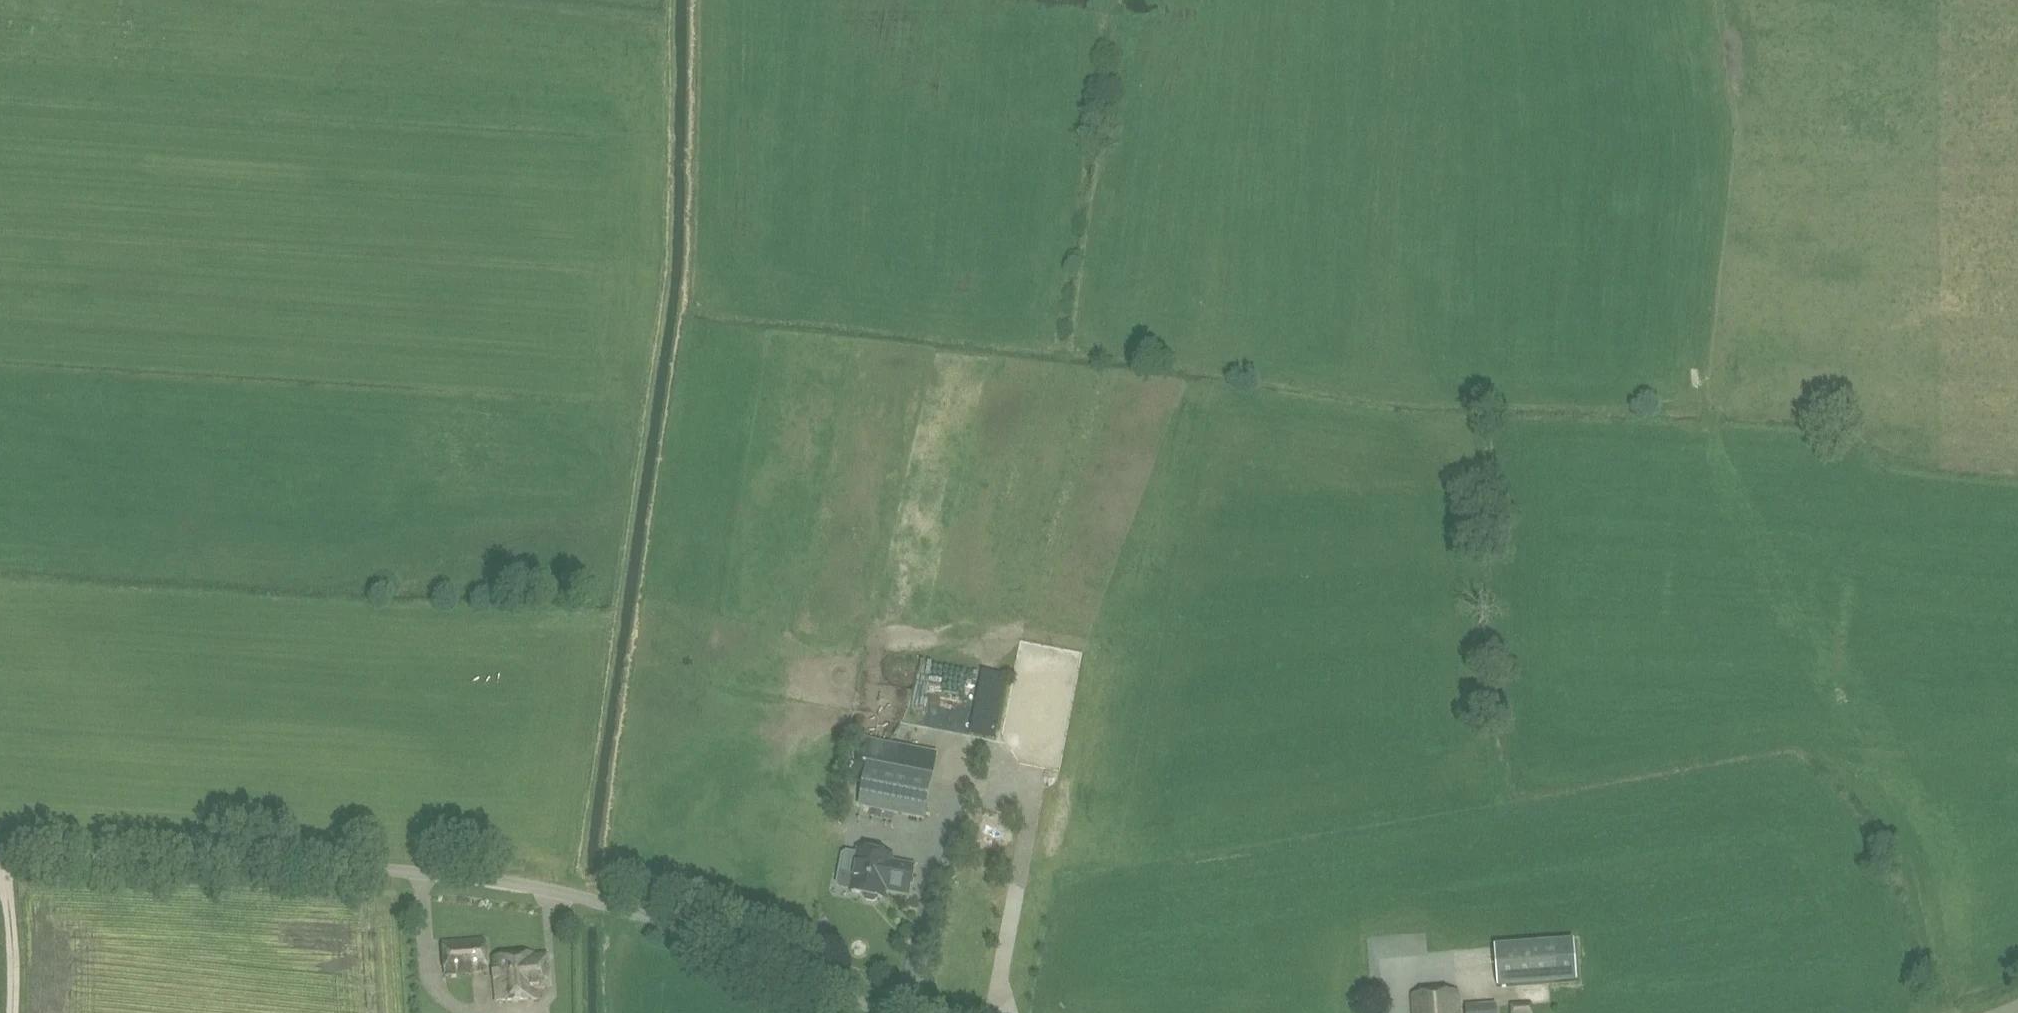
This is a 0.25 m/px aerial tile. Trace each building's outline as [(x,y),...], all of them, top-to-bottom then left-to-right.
[(867,751),(892,756),(895,737),(870,732),(867,751)] [(925,819),(933,776),(868,764),(860,807),(872,809),(871,814),(880,816),(881,811),(925,819)] [(857,848),(848,893),(862,895),(862,897),(866,901),(874,903),(879,900),(879,898),(887,900),(888,892),(911,896),(916,865),(894,860),(894,855),(857,848)] [(445,974),(486,970),(484,939),(442,943),(445,974)] [(1495,947),(1497,987),(1577,982),(1575,942),(1495,947)] [(534,958),(534,954),(492,956),(495,1001),(537,998),(536,987),(548,986),(546,957),(534,958)] [(1456,992),(1413,995),(1414,1012),(1458,1012),(1456,992)] [(1510,1004),(1510,1012),(1533,1012),(1532,1003),(1510,1004)]
